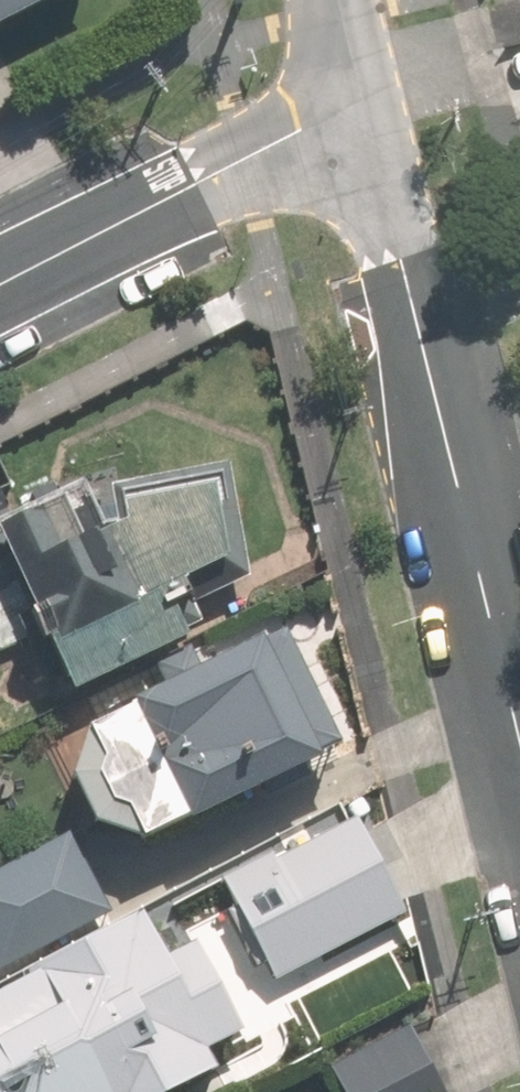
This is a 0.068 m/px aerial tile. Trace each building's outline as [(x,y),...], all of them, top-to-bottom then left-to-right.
[(45,0),(0,0),(0,23),(45,0)] [(199,619),(210,614),(203,598),(260,572),(238,455),(119,478),(127,518),(116,523),(93,473),(14,509),(0,479),(0,596),(40,577),(90,682),(204,629),(199,619)] [(358,736),(304,622),(101,719),(84,769),(106,815),(156,832),(358,736)] [(280,870),(327,961),(422,913),(375,821),(280,870)] [(4,966),(120,907),(79,828),(0,868),(0,959),(4,966)] [(272,1040),(189,883),(0,981),(0,1091),(173,1091),(272,1040)] [(351,1091),(453,1091),(418,1025),(338,1067),(351,1091)]
